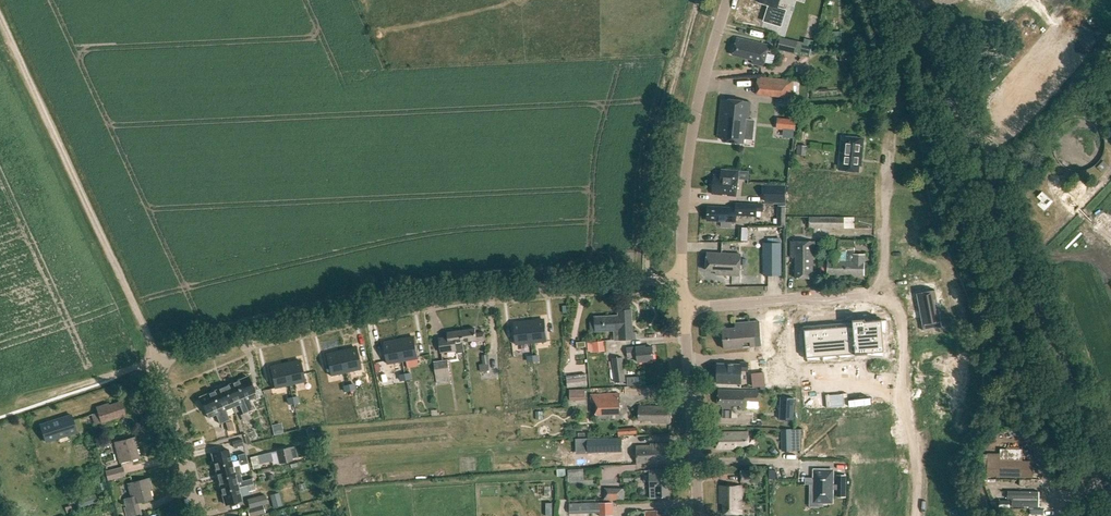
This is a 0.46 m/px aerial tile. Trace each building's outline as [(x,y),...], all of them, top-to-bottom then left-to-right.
[(759,3),(776,8),(779,0),(759,0),(759,3)] [(751,64),(763,67),(768,45),(737,38),(732,55),(752,60),(751,64)] [(794,55),(794,54),(808,57),(812,41),(804,40),(803,44),(779,38),(776,51),(794,55)] [(754,95),(797,99),(799,81),(756,77),(754,95)] [(853,87),(853,94),(866,93),(865,84),(865,83),(856,83),(857,87),(853,87)] [(721,99),(718,135),(722,135),(721,141),(742,143),(743,135),(752,136),(753,126),(751,126),(751,120),(748,120),(750,102),(721,99)] [(795,131),(796,119),(778,118),(777,129),(795,131)] [(837,157),(835,170),(855,173),(855,166),(858,166),(861,140),(860,140),(840,137),(838,157),(837,157)] [(729,196),(735,196),(737,177),(738,171),(721,169),(720,176),(714,175),(712,194),(723,195),(723,193),(729,193),(729,196)] [(766,186),(766,201),(785,201),(785,186),(766,186)] [(707,207),(707,221),(721,221),(721,227),(731,228),(731,222),(735,222),(736,215),(756,216),(756,211),(763,211),(763,205),(738,204),(738,208),(707,207)] [(778,207),(777,225),(786,225),(786,207),(778,207)] [(848,225),(858,225),(858,215),(848,215),(848,225)] [(807,217),(807,228),(841,228),(842,218),(807,217)] [(813,265),(813,241),(789,241),(789,257),(794,257),(793,278),(810,278),(810,274),(811,274),(810,265),(813,265)] [(828,253),(827,274),(845,275),(846,262),(846,241),(839,241),(838,254),(828,253)] [(846,262),(845,275),(864,276),(864,255),(854,254),(854,242),(846,241),(846,262)] [(760,275),(779,275),(779,243),(761,242),(760,275)] [(716,271),(716,275),(740,276),(741,255),(707,253),(706,271),(716,271)] [(936,290),(917,294),(924,331),(943,328),(936,290)] [(619,330),(620,339),(636,339),(635,332),(633,332),(631,310),(618,310),(619,316),(595,317),(596,331),(619,330)] [(853,323),(804,328),(807,356),(885,348),(882,317),(865,318),(865,316),(864,316),(864,318),(858,319),(857,317),(854,318),(853,317),(853,323)] [(545,320),(529,322),(531,343),(547,341),(545,320)] [(735,327),(723,329),(724,349),(762,346),(759,321),(749,322),(735,323),(735,327)] [(516,344),(531,343),(529,322),(514,324),(516,344)] [(462,330),(463,342),(476,340),(477,341),(486,339),(485,332),(476,333),(475,328),(462,330)] [(439,338),(441,352),(464,349),(463,342),(462,330),(448,332),(448,337),(439,338)] [(399,340),(403,361),(418,358),(415,338),(399,340)] [(403,361),(399,340),(384,343),(387,364),(403,361)] [(593,342),(593,348),(597,347),(597,352),(605,351),(604,341),(593,342)] [(628,357),(637,356),(638,362),(654,360),(653,347),(646,347),(646,346),(636,347),(628,348),(628,357)] [(356,348),(341,352),(346,372),(361,369),(356,348)] [(330,376),(346,372),(341,352),(326,355),(330,376)] [(479,363),(480,371),(489,370),(488,362),(490,362),(489,353),(482,354),(483,363),(479,363)] [(613,358),(616,382),(626,381),(623,357),(613,358)] [(437,383),(451,381),(450,376),(448,360),(434,362),(436,378),(437,378),(437,383)] [(285,364),(290,385),(305,381),(300,361),(285,364)] [(718,363),(717,383),(741,384),(741,370),(748,370),(748,362),(741,362),(741,364),(718,363)] [(275,388),(290,385),(285,364),(270,368),(275,388)] [(752,387),(760,386),(761,392),(766,391),(764,372),(751,373),(752,387)] [(567,378),(568,387),(588,385),(587,376),(567,378)] [(235,382),(242,397),(254,392),(248,377),(235,382)] [(381,380),(374,380),(373,397),(381,397),(381,380)] [(248,411),(242,397),(235,382),(224,387),(232,407),(239,405),(243,414),(248,411)] [(232,407),(224,387),(212,392),(224,422),(229,419),(226,410),(232,407)] [(570,390),(571,401),(586,400),(586,389),(570,390)] [(718,390),(718,404),(722,404),(722,408),(731,408),(731,405),(738,405),(738,408),(747,409),(747,401),(758,401),(759,390),(748,390),(718,390)] [(224,422),(212,392),(199,397),(206,413),(208,418),(216,415),(220,424),(224,422)] [(591,394),(592,413),(620,412),(620,393),(591,394)] [(778,418),(792,419),(793,397),(779,397),(778,418)] [(96,407),(101,423),(125,415),(121,401),(109,405),(108,403),(96,407)] [(638,406),(638,420),(652,420),(652,422),(670,422),(670,405),(652,405),(652,406),(638,406)] [(40,425),(46,442),(59,437),(58,434),(66,432),(67,435),(77,432),(71,415),(40,425)] [(1036,427),(1034,421),(1022,426),(1024,432),(1036,427)] [(793,429),(782,429),(783,451),(794,451),(793,429)] [(716,433),(717,448),(736,448),(736,445),(749,445),(748,432),(716,433)] [(114,442),(120,463),(139,458),(134,437),(114,442)] [(241,445),(242,447),(244,447),(242,438),(233,441),(234,447),(241,445)] [(622,438),(588,439),(588,452),(622,451),(622,438)] [(654,462),(654,463),(672,462),(671,444),(652,444),(651,446),(636,446),(637,462),(654,462)] [(289,447),(270,452),(273,465),(293,460),(292,458),(296,457),(294,449),(290,450),(289,447)] [(1000,453),(988,453),(988,477),(1034,477),(1034,460),(1028,460),(1028,448),(1000,448),(1000,453)] [(208,453),(212,466),(229,462),(226,449),(208,453)] [(261,453),(254,455),(256,466),(264,464),(261,453)] [(212,466),(215,479),(239,473),(237,466),(231,467),(229,462),(212,466)] [(106,471),(108,480),(125,475),(123,466),(106,471)] [(649,470),(650,498),(657,498),(657,497),(669,497),(668,469),(649,470)] [(570,482),(577,482),(576,470),(569,470),(570,482)] [(814,484),(814,502),(832,502),(833,489),(837,489),(837,497),(846,497),(846,475),(837,475),(837,484),(833,484),(833,470),(815,470),(814,477),(814,484)] [(215,479),(218,491),(222,490),(238,486),(246,484),(252,483),(249,474),(241,476),(243,484),(236,486),(233,475),(239,474),(239,473),(215,479)] [(740,473),(741,481),(754,482),(754,473),(740,473)] [(127,515),(129,515),(141,513),(138,503),(152,499),(147,478),(127,483),(131,497),(124,499),(126,506),(124,507),(127,515)] [(252,483),(246,484),(248,492),(255,490),(253,482),(252,483)] [(742,485),(720,485),(720,503),(724,503),(724,513),(742,513),(742,503),(742,485)] [(238,486),(222,490),(225,504),(241,500),(240,496),(238,486)] [(624,488),(603,488),(604,499),(624,499),(624,488)] [(875,509),(871,491),(861,493),(865,511),(875,509)] [(279,493),(271,495),(273,507),(282,505),(279,493)] [(77,500),(79,506),(97,500),(95,495),(77,500)] [(265,495),(248,499),(250,508),(267,503),(265,495)] [(599,515),(613,515),(613,503),(599,504),(599,515)] [(249,509),(248,509),(250,515),(251,515),(265,512),(263,504),(249,509)]
